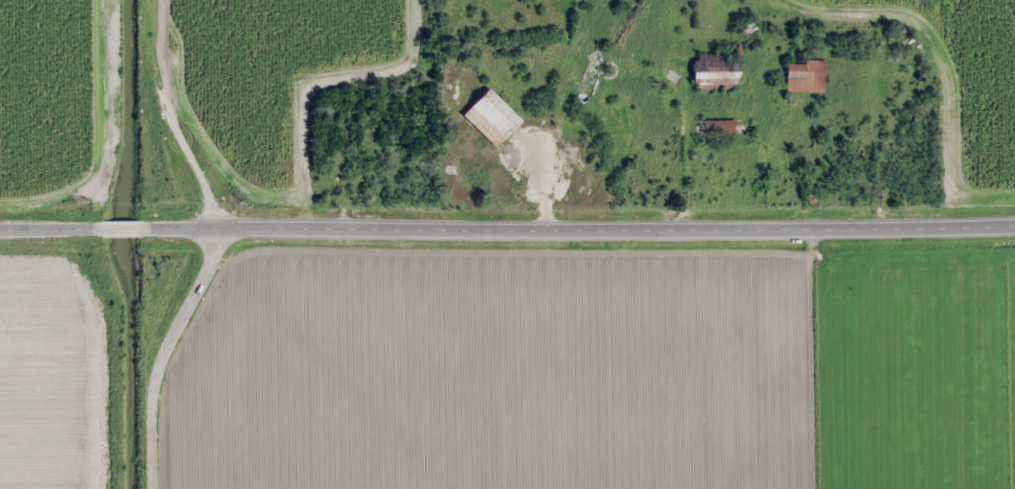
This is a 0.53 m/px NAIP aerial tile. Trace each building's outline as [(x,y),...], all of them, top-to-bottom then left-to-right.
[(911,49),(911,40),(899,40),(899,49),(911,49)] [(737,89),(737,53),(691,53),(691,89),(737,89)] [(784,91),(823,91),(823,61),(784,61),(784,91)] [(520,120),(487,87),(461,113),(493,147),(520,120)] [(747,120),(692,120),(692,135),(747,135),(747,120)]
